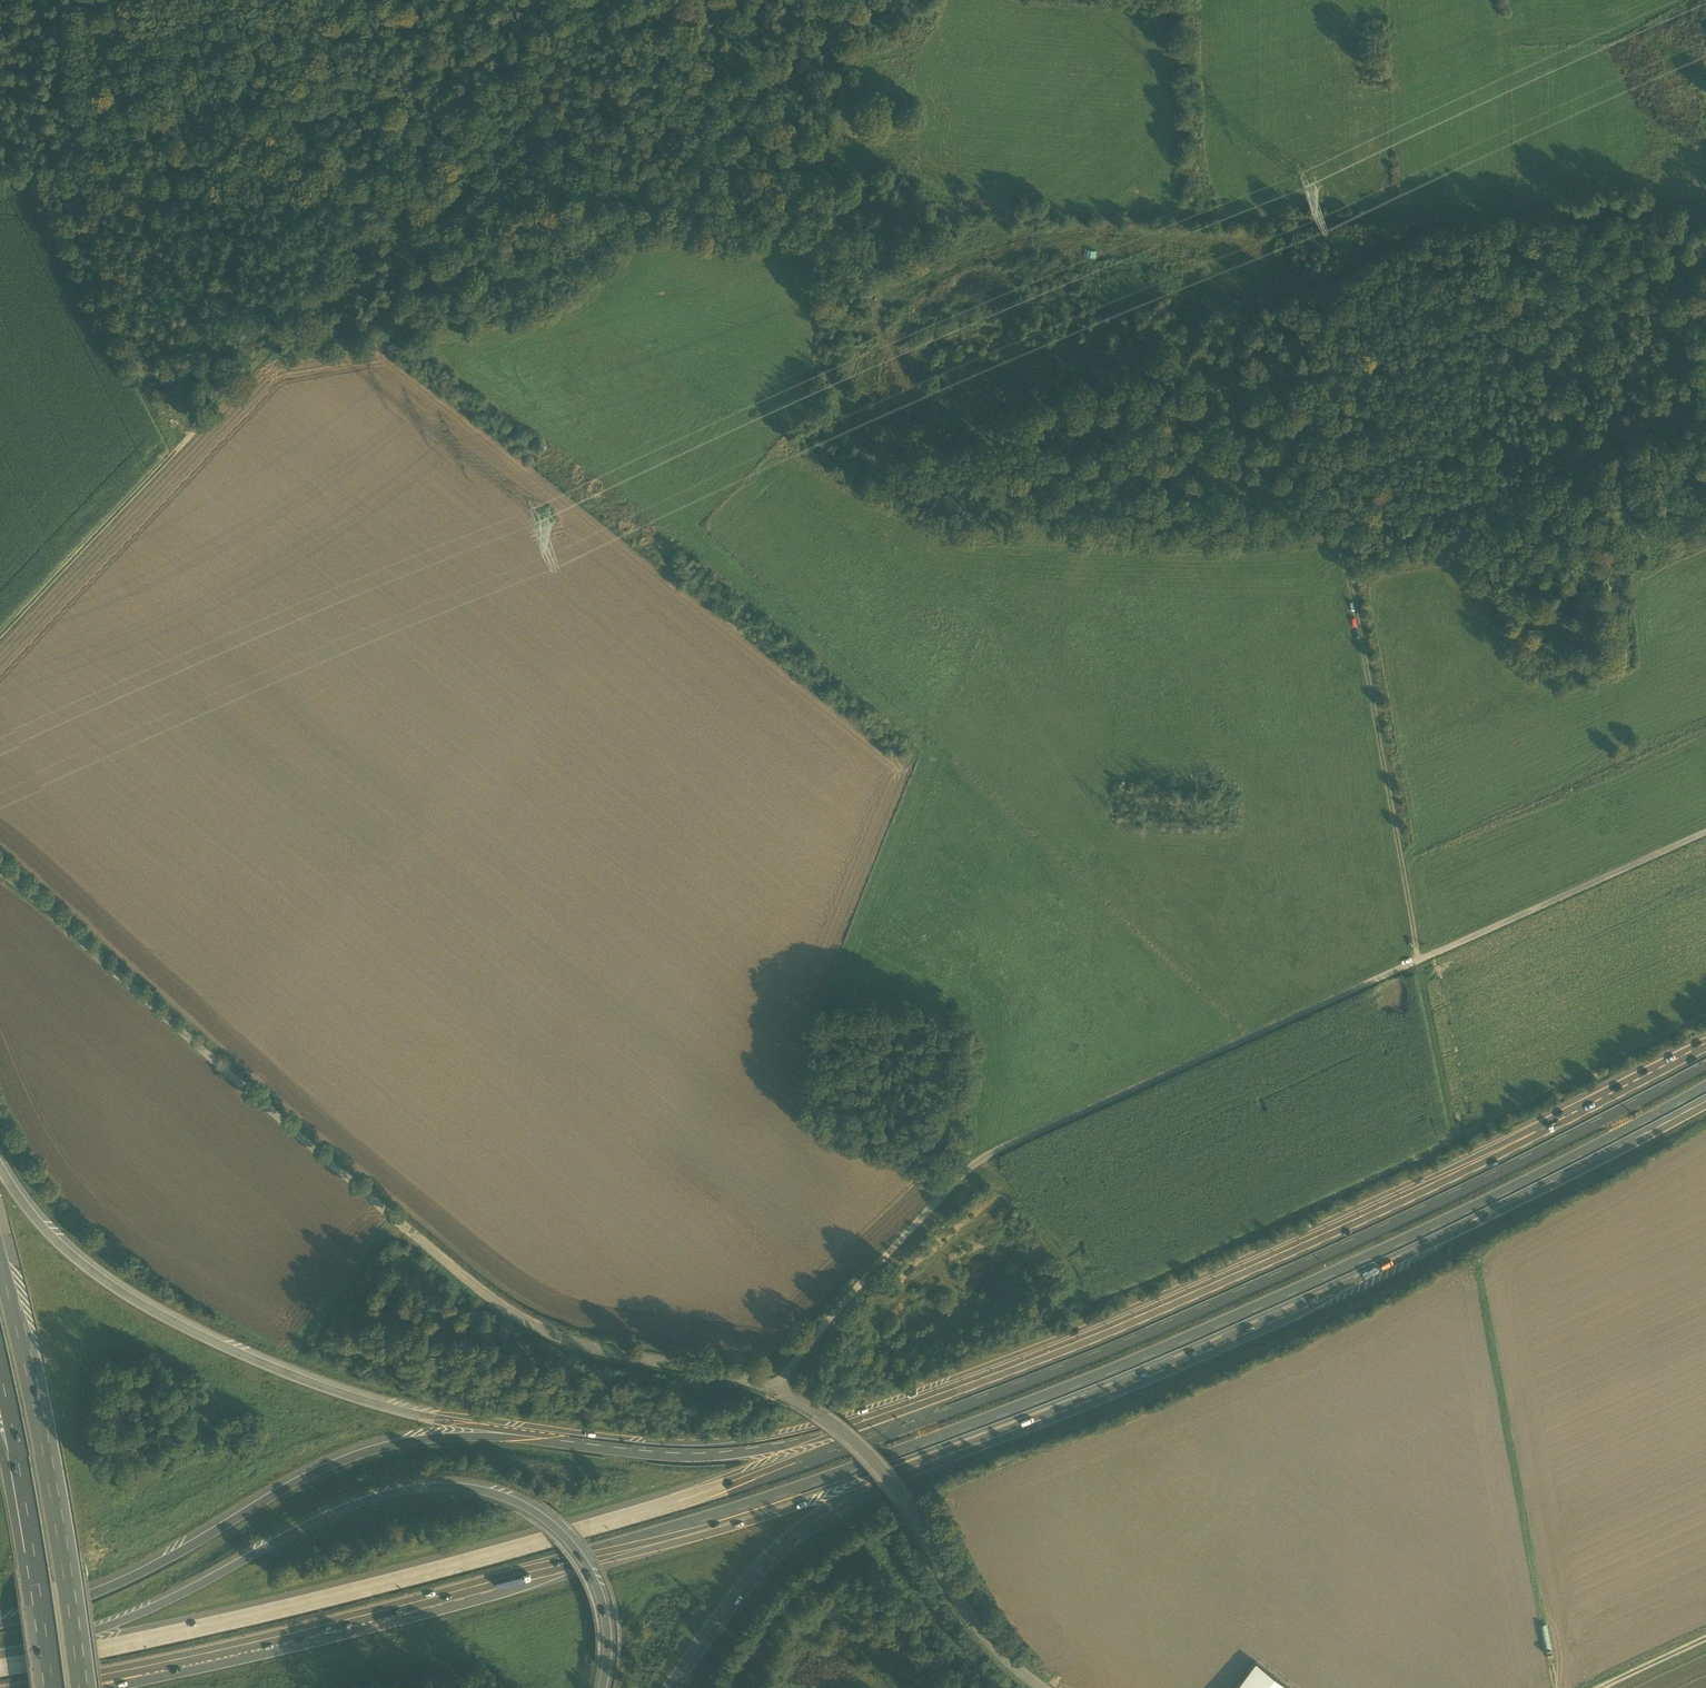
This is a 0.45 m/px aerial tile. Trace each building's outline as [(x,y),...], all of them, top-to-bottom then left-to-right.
[(1236,1687),(1291,1687),(1256,1662),(1236,1687)]
